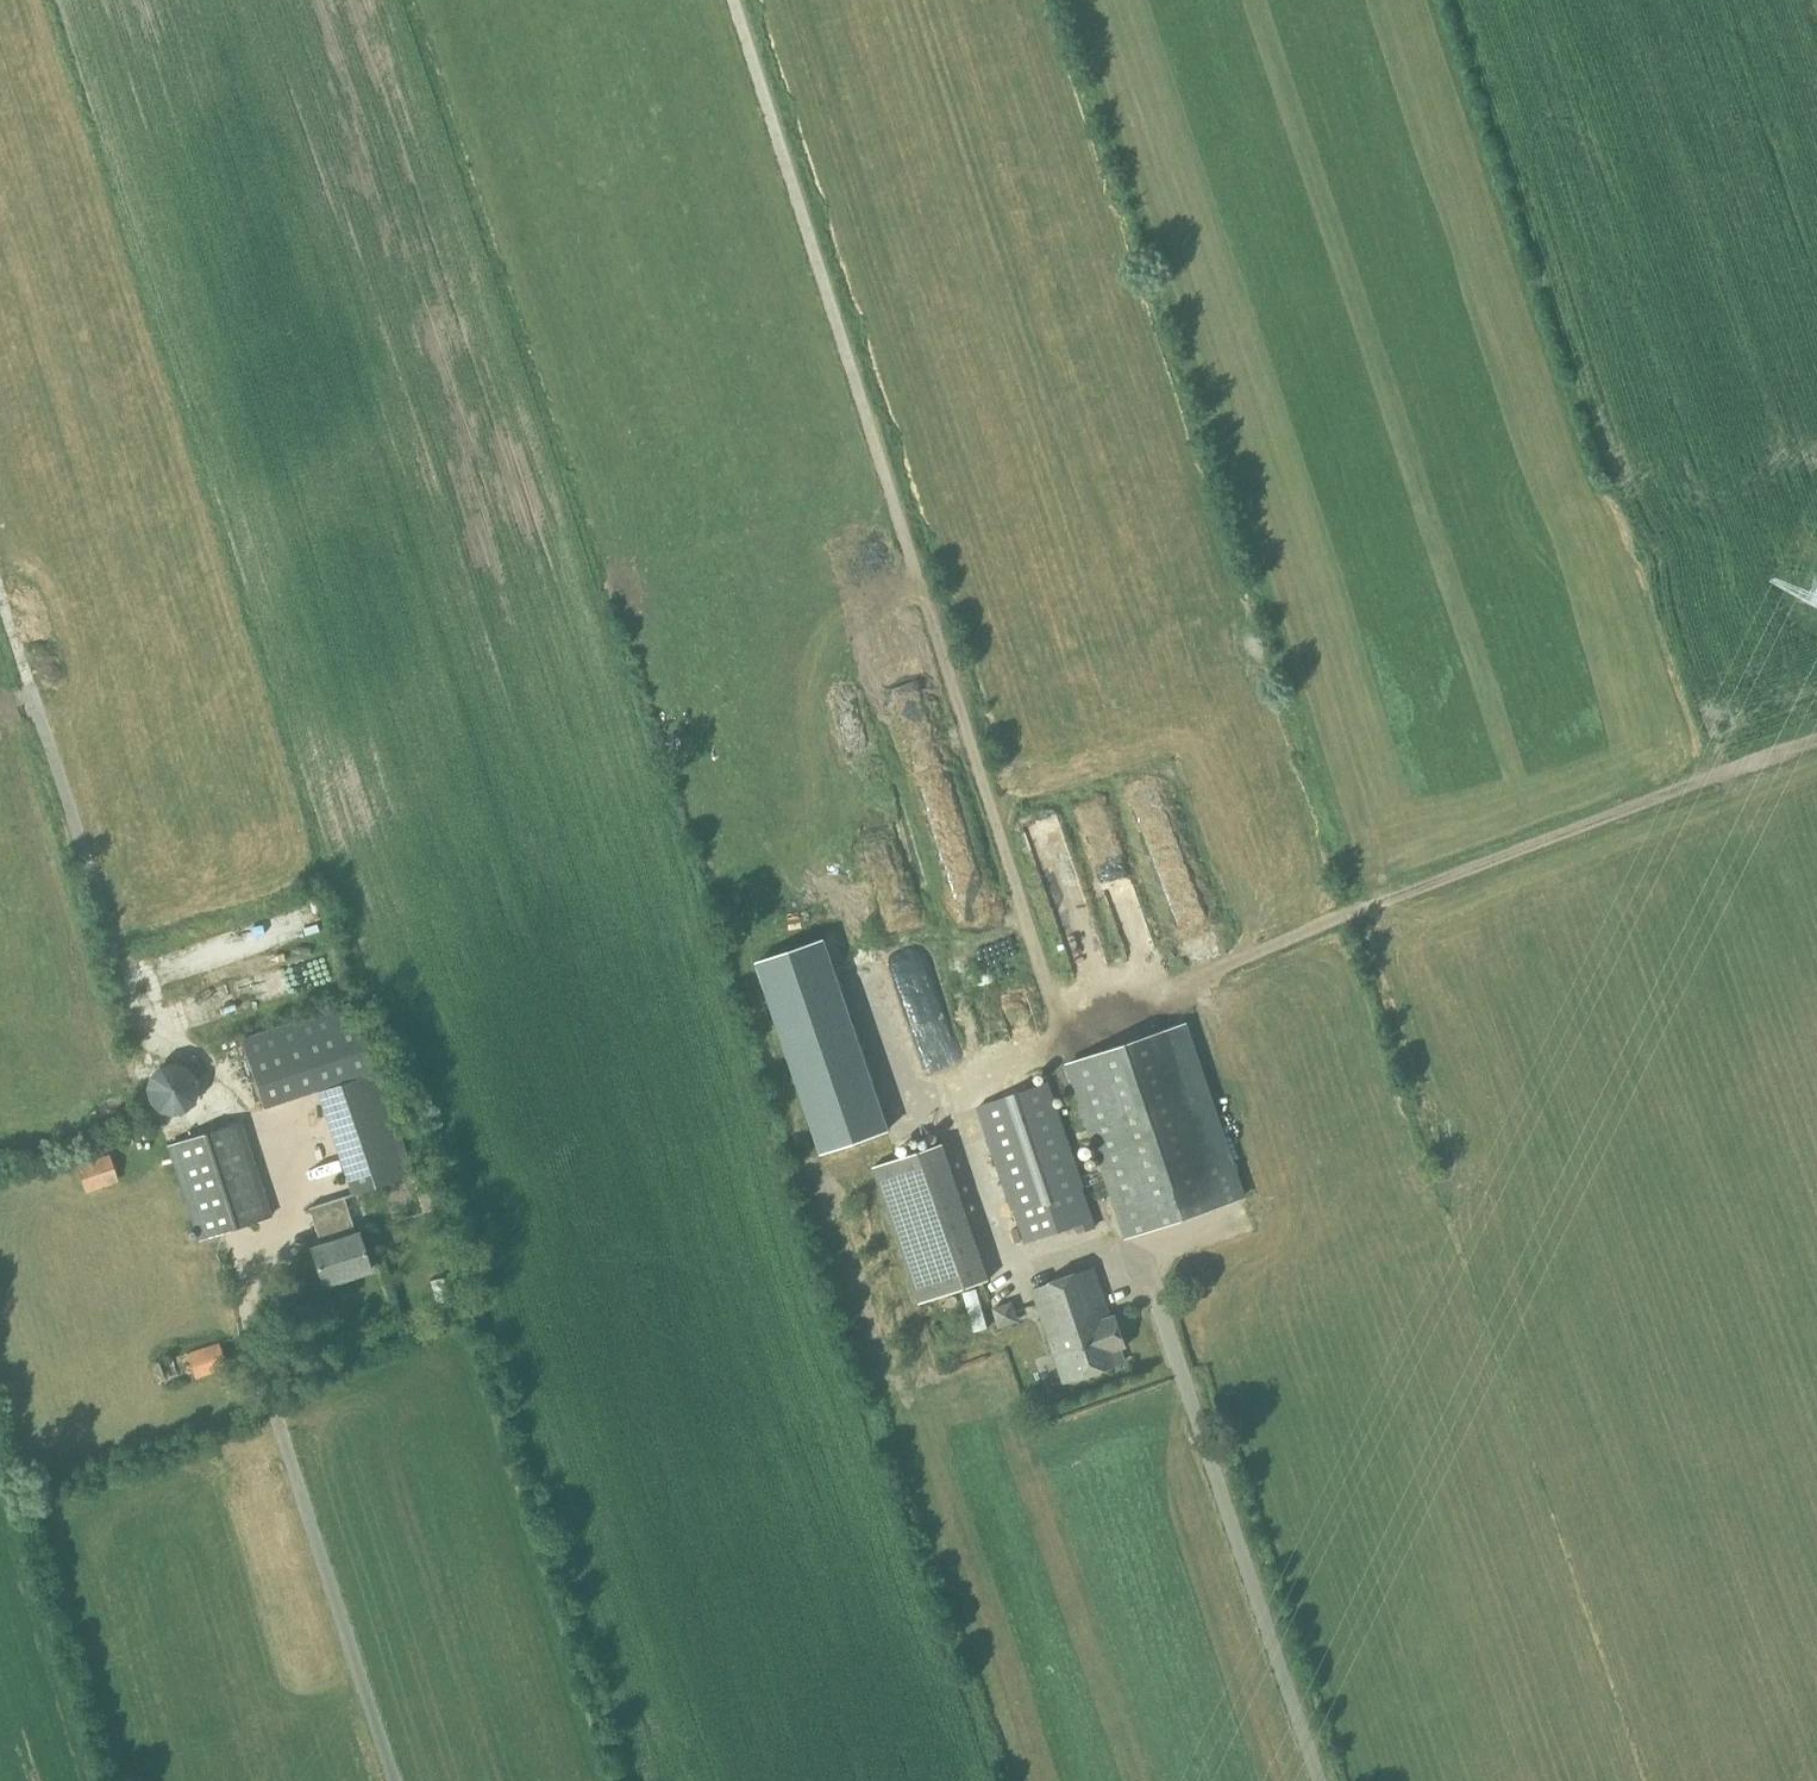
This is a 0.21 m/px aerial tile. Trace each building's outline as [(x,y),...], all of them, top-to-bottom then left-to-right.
[(239,1039),(261,1107),(371,1072),(349,1003),(239,1039)] [(1183,1023),(1070,1061),(1128,1235),(1241,1197),(1183,1023)] [(319,1091),(352,1194),(412,1175),(378,1072),(319,1091)] [(1025,1240),(1074,1223),(1078,1233),(1096,1227),(1093,1218),(1092,1217),(1047,1083),(980,1105),(1025,1240)] [(168,1145),(197,1238),(270,1215),(240,1121),(168,1145)] [(919,1301),(989,1278),(943,1142),(873,1165),(919,1301)] [(76,1164),(85,1191),(117,1180),(108,1153),(76,1164)] [(308,1207),(320,1244),(309,1247),(320,1284),(368,1269),(357,1232),(354,1233),(342,1196),(308,1207)] [(1032,1288),(1063,1381),(1122,1361),(1118,1349),(1124,1347),(1113,1317),(1108,1318),(1091,1268),(1032,1288)] [(219,1343),(187,1353),(195,1377),(226,1367),(223,1357),(219,1343)]
